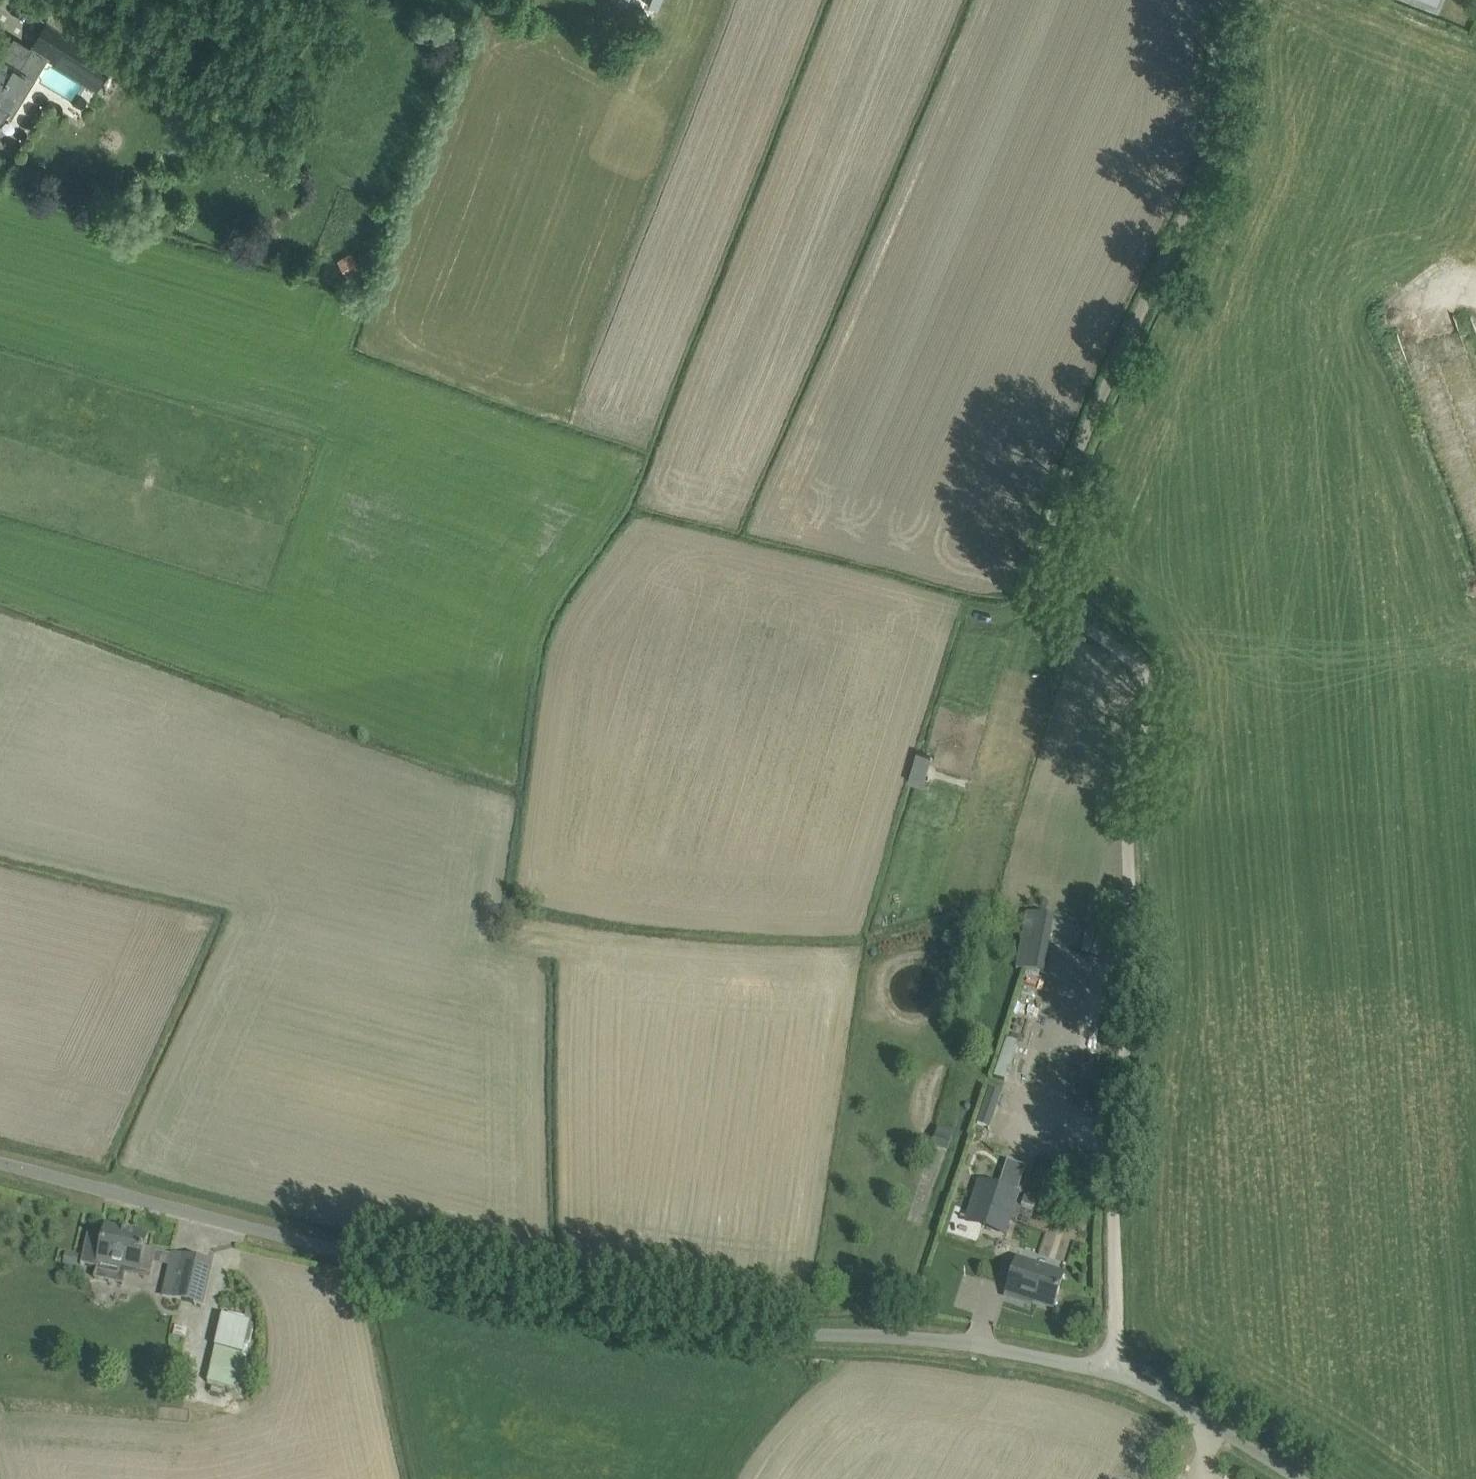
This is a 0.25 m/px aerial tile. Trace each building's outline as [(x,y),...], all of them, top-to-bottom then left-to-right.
[(40,53),(96,88),(113,61),(61,29),(48,21),(19,69),(0,57),(0,117),(3,112),(12,117),(36,78),(27,73),(40,53)] [(350,279),(366,271),(355,249),(339,257),(350,279)] [(917,751),(908,780),(928,786),(937,757),(917,751)] [(989,1088),(976,1124),(989,1128),(1001,1092),(989,1088)] [(953,1134),(937,1129),(931,1147),(947,1152),(953,1134)] [(979,1180),(965,1223),(1004,1236),(1018,1193),(979,1180)] [(1025,1197),(1021,1207),(1033,1211),(1037,1200),(1025,1197)] [(144,1247),(147,1236),(105,1226),(95,1272),(148,1284),(151,1274),(156,1250),(144,1247)] [(169,1266),(162,1295),(202,1304),(212,1263),(182,1256),(179,1268),(169,1266)] [(1017,1261),(1005,1295),(1024,1301),(1025,1298),(1032,1300),(1031,1300),(1053,1307),(1063,1276),(1017,1261)] [(223,1314),(213,1369),(242,1375),(252,1319),(223,1314)]
